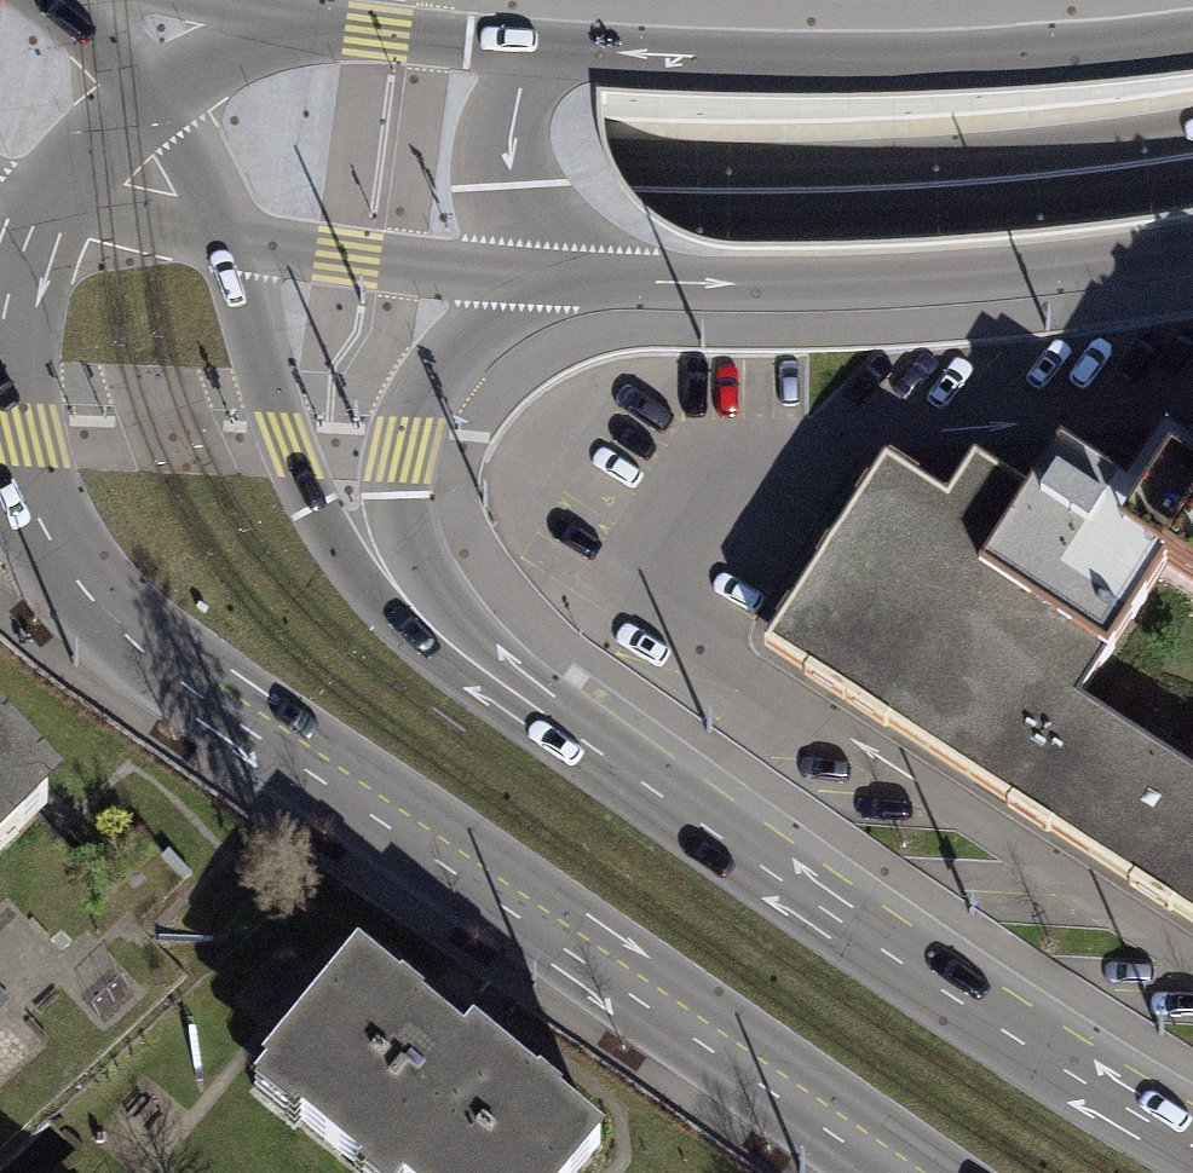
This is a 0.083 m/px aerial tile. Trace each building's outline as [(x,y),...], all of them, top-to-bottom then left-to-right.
[(1192,927),(1192,776),(1069,697),(1156,562),(1192,585),(1192,456),(1149,428),(1112,486),(1087,470),(1045,443),(1017,487),(964,453),(933,501),(872,462),(753,645),(1192,927)] [(0,731),(0,839),(54,788),(0,731)] [(353,955),(253,1076),(354,1158),(348,1165),(357,1172),(568,1172),(600,1134),(470,1028),(458,1041),(353,955)]
